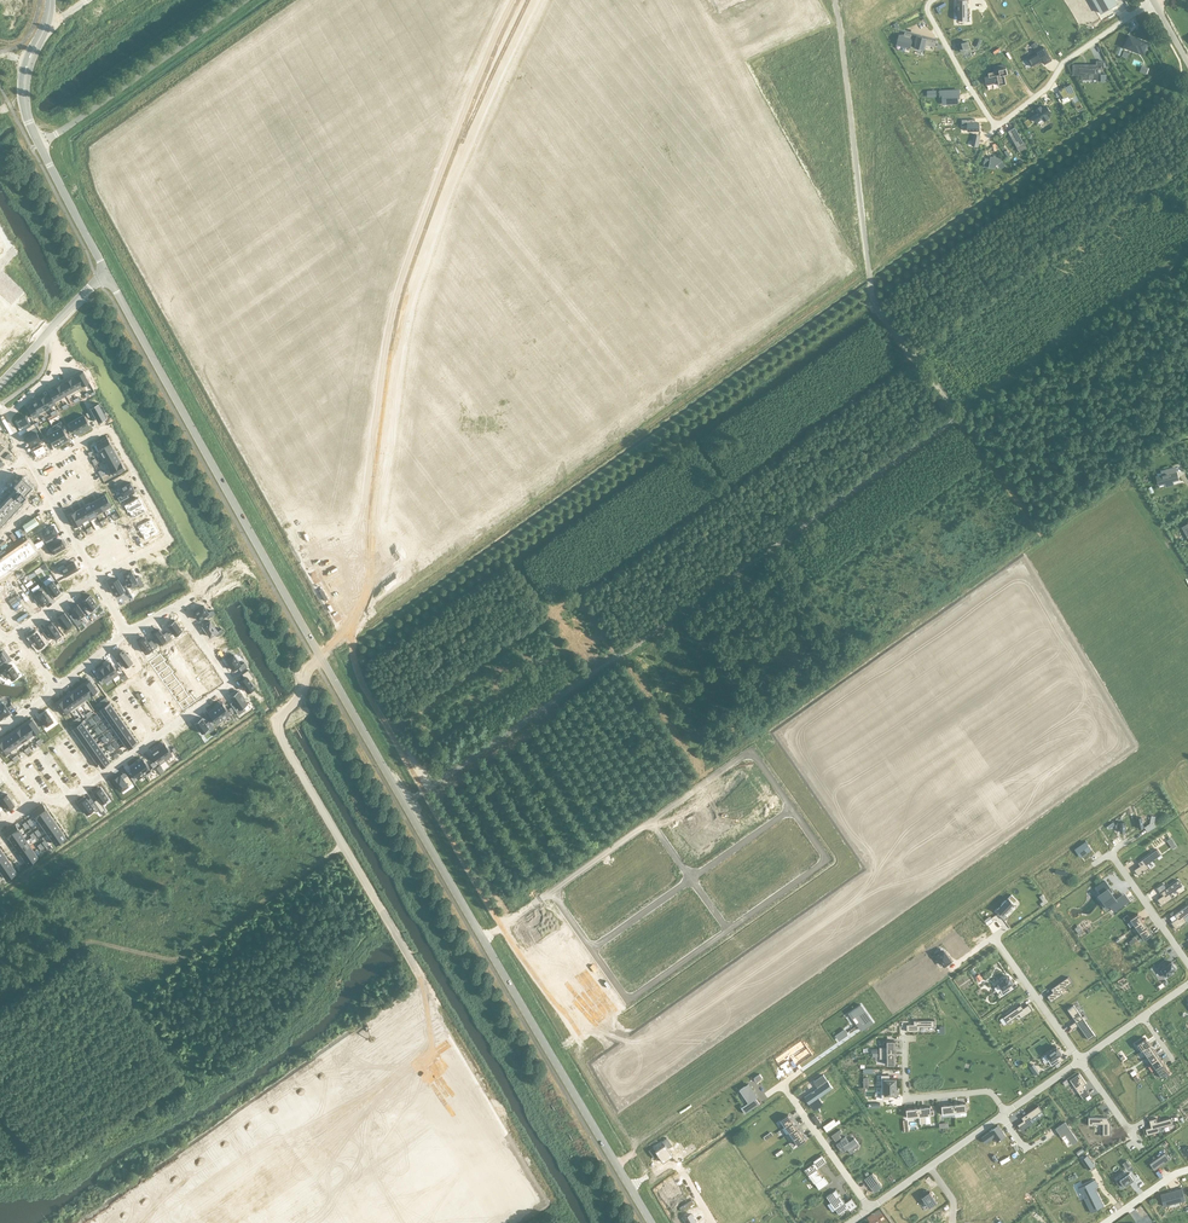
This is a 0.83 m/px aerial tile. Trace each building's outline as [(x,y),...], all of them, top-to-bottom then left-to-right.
[(958,20),(958,18),(967,18),(967,20),(968,20),(968,0),(958,0),(958,20)] [(1116,0),(1093,0),(1101,13),(1118,4),(1116,0)] [(899,35),(897,44),(910,48),(913,39),(916,40),(915,41),(917,42),(915,47),(925,50),(926,44),(935,47),(936,40),(905,32),(904,36),(899,35)] [(1133,38),(1132,40),(1129,39),(1126,46),(1128,47),(1138,51),(1139,49),(1144,50),(1147,43),(1142,41),(1138,40),(1137,39),(1137,40),(1133,38)] [(967,41),(959,44),(959,46),(961,53),(967,51),(967,50),(969,49),(967,41)] [(1027,59),(1032,66),(1034,65),(1035,65),(1036,65),(1037,65),(1038,64),(1038,63),(1038,62),(1042,60),(1045,64),(1051,60),(1044,46),(1035,51),(1036,54),(1027,59)] [(1088,67),(1083,67),(1083,65),(1073,65),(1073,74),(1082,74),(1082,79),(1089,79),(1089,74),(1097,74),(1097,68),(1103,68),(1103,61),(1097,61),(1097,65),(1088,65),(1088,67)] [(989,76),(985,77),(987,84),(998,81),(999,85),(1006,83),(1004,74),(1008,73),(1006,67),(1005,68),(1004,64),(993,67),(994,71),(988,73),(989,76)] [(1063,97),(1069,94),(1071,98),(1076,95),(1071,84),(1059,90),(1063,97)] [(959,90),(940,90),(940,98),(943,98),(943,103),(958,103),(957,97),(959,97),(959,90)] [(1079,101),(1074,104),(1077,109),(1082,106),(1079,101)] [(1047,106),(1043,109),(1040,106),(1036,109),(1038,112),(1032,116),(1037,122),(1043,118),(1045,121),(1049,118),(1047,115),(1051,112),(1047,106)] [(975,119),(962,119),(962,124),(967,124),(968,131),(979,130),(979,129),(980,129),(980,126),(979,126),(979,122),(976,122),(975,121),(975,119)] [(1015,127),(1008,131),(1017,147),(1024,143),(1015,127)] [(986,158),(984,164),(995,166),(995,165),(998,163),(1000,167),(1004,165),(1000,158),(991,156),(990,159),(986,158)] [(83,370),(78,374),(84,385),(90,381),(83,370)] [(78,374),(72,377),(78,388),(84,385),(78,374),(77,374),(78,374)] [(72,377),(66,380),(72,391),(78,388),(72,377)] [(66,380),(61,383),(67,394),(72,391),(66,380)] [(61,383),(55,387),(61,397),(67,394),(61,383)] [(55,387),(49,390),(56,403),(57,403),(55,400),(61,397),(55,387)] [(50,392),(45,395),(51,406),(56,403),(49,390),(50,392)] [(45,395),(39,398),(45,409),(51,406),(45,395)] [(39,398),(33,402),(40,414),(40,413),(39,412),(45,409),(39,398)] [(34,403),(28,406),(34,417),(40,414),(33,402),(34,403)] [(99,403),(90,407),(97,419),(99,418),(101,421),(107,418),(104,412),(105,412),(103,407),(102,408),(99,403)] [(84,414),(77,418),(84,430),(90,426),(84,414)] [(26,415),(17,419),(23,429),(26,428),(28,431),(36,426),(34,423),(31,424),(26,415)] [(77,418),(70,422),(77,433),(84,430),(77,418)] [(61,426),(55,430),(62,442),(68,438),(61,426)] [(29,435),(27,436),(31,444),(40,438),(36,431),(38,431),(36,427),(27,432),(29,435)] [(55,430),(48,434),(55,446),(62,442),(55,430)] [(108,438),(97,444),(101,451),(111,445),(108,438)] [(40,446),(33,449),(37,456),(42,454),(42,455),(46,453),(46,452),(47,451),(43,444),(47,443),(45,439),(38,443),(40,446)] [(111,445),(101,451),(104,456),(115,450),(111,445)] [(115,450),(104,456),(107,462),(118,456),(115,450)] [(118,456),(107,462),(110,468),(121,462),(118,456)] [(121,462),(110,468),(114,474),(124,468),(121,462)] [(1162,471),(1163,475),(1157,477),(1159,484),(1165,483),(1166,485),(1171,484),(1170,481),(1178,479),(1175,467),(1162,471)] [(0,506),(0,524),(1,524),(24,501),(23,499),(27,495),(25,494),(33,485),(23,476),(14,484),(18,488),(0,506)] [(122,495),(118,497),(120,501),(129,497),(127,494),(135,489),(132,486),(133,485),(131,483),(130,482),(119,488),(122,495)] [(105,494),(98,499),(104,509),(111,505),(105,494)] [(132,501),(124,505),(128,512),(142,503),(139,497),(132,501)] [(98,499),(91,503),(96,513),(104,509),(98,499)] [(91,503),(83,507),(89,517),(96,513),(91,503)] [(142,503),(128,512),(129,511),(133,518),(139,514),(146,510),(142,503)] [(83,507),(76,511),(82,521),(89,517),(83,507)] [(76,510),(68,515),(75,526),(82,522),(82,521),(76,511),(76,510)] [(144,523),(138,526),(141,533),(155,525),(151,519),(144,523)] [(155,525),(141,533),(145,539),(151,536),(158,532),(155,525)] [(54,526),(42,532),(46,539),(45,540),(47,543),(54,539),(52,536),(58,533),(54,526)] [(52,541),(45,544),(51,554),(66,546),(62,539),(54,544),(52,541)] [(29,540),(24,544),(32,557),(38,553),(29,540)] [(24,544),(18,548),(27,560),(32,557),(24,544)] [(18,548),(13,552),(22,564),(27,560),(18,548)] [(59,551),(54,554),(59,564),(72,557),(68,550),(61,554),(59,551)] [(13,552),(8,555),(15,567),(21,563),(21,564),(22,564),(13,552)] [(8,555),(2,559),(11,572),(11,571),(10,570),(15,567),(8,555)] [(0,561),(0,567),(6,575),(11,572),(2,559),(0,561)] [(64,563),(57,567),(59,571),(61,569),(65,576),(78,568),(74,562),(66,566),(64,563)] [(132,571),(124,575),(131,589),(139,584),(140,587),(144,585),(139,576),(135,577),(132,571)] [(71,574),(63,578),(65,583),(70,581),(71,584),(76,581),(76,582),(79,580),(83,578),(80,572),(72,576),(71,574)] [(118,578),(110,583),(116,594),(124,590),(127,595),(130,593),(125,584),(122,586),(118,578)] [(53,580),(46,585),(54,596),(61,591),(59,588),(62,586),(59,582),(56,584),(53,580)] [(44,584),(33,592),(43,605),(50,600),(45,594),(49,591),(44,584)] [(90,594),(82,599),(86,605),(83,607),(89,615),(92,612),(91,610),(98,605),(95,602),(96,601),(93,597),(92,598),(90,594)] [(77,603),(71,608),(74,612),(75,614),(71,616),(77,626),(82,623),(79,618),(85,614),(77,603)] [(194,612),(193,613),(196,616),(199,620),(206,615),(208,618),(214,614),(212,610),(209,612),(204,605),(198,609),(197,608),(194,611),(194,612)] [(65,612),(57,617),(65,628),(72,623),(65,612)] [(175,619),(168,624),(175,635),(183,630),(175,619)] [(210,620),(203,626),(210,636),(215,633),(217,636),(224,631),(221,628),(218,631),(210,620)] [(47,629),(43,632),(49,640),(53,637),(53,638),(60,633),(52,621),(45,626),(47,629)] [(152,633),(160,644),(166,640),(167,641),(172,638),(167,631),(163,634),(159,629),(156,631),(153,633),(152,633)] [(221,639),(215,643),(218,647),(217,647),(220,651),(221,651),(223,655),(230,650),(229,648),(228,646),(226,645),(228,644),(224,638),(223,637),(230,633),(228,629),(219,635),(221,639)] [(37,631),(30,636),(33,641),(35,643),(34,643),(35,644),(35,643),(38,648),(48,641),(43,634),(40,636),(37,631)] [(188,634),(178,641),(182,647),(192,640),(188,634)] [(138,641),(138,642),(140,645),(142,649),(143,648),(146,653),(152,648),(153,649),(157,646),(152,639),(148,642),(145,637),(144,637),(138,641)] [(192,640),(182,647),(187,653),(197,646),(192,640)] [(197,646),(187,653),(191,659),(201,652),(197,646)] [(121,659),(117,661),(122,668),(125,665),(126,666),(133,662),(130,658),(131,656),(128,652),(127,654),(124,650),(118,655),(121,659)] [(201,652),(191,659),(195,665),(205,658),(201,652)] [(234,654),(226,660),(234,670),(238,667),(241,671),(248,666),(244,662),(241,664),(234,654)] [(159,655),(149,662),(153,668),(163,661),(159,655)] [(205,658),(195,665),(199,671),(209,664),(205,658)] [(110,661),(104,666),(112,677),(118,673),(110,661)] [(163,661),(153,668),(158,674),(168,667),(163,661)] [(209,664),(199,671),(203,677),(213,670),(209,664)] [(0,669),(0,673),(3,677),(8,674),(12,679),(14,678),(15,679),(19,676),(18,675),(19,674),(12,665),(8,667),(6,665),(0,669)] [(104,666),(98,670),(106,681),(112,677),(104,666)] [(168,667),(158,674),(162,680),(172,673),(168,667)] [(244,678),(240,681),(248,692),(255,687),(250,680),(254,677),(248,669),(241,674),(244,678)] [(213,670),(203,677),(207,683),(211,680),(217,676),(213,670)] [(172,673),(162,680),(166,686),(176,679),(172,673)] [(217,676),(211,680),(216,687),(222,682),(217,676)] [(176,679),(166,686),(170,692),(180,684),(176,679)] [(90,680),(84,684),(91,694),(97,690),(90,680)] [(207,683),(205,684),(210,691),(216,687),(211,680),(207,683)] [(84,684),(79,688),(86,698),(91,694),(84,684)] [(180,684),(170,692),(174,697),(184,690),(180,684)] [(79,688),(74,692),(81,702),(86,698),(79,688)] [(184,690),(174,697),(178,703),(185,699),(188,696),(184,690)] [(238,691),(230,696),(235,703),(232,705),(239,714),(241,713),(239,710),(248,704),(244,699),(245,698),(243,695),(241,695),(238,691)] [(74,692),(68,695),(75,705),(81,702),(74,692)] [(188,696),(185,699),(189,705),(195,701),(191,694),(188,696)] [(68,695),(63,699),(70,709),(75,705),(68,695)] [(63,699),(57,704),(64,714),(70,709),(63,699)] [(185,699),(178,703),(183,710),(189,705),(185,699)] [(109,702),(100,708),(104,713),(113,706),(109,702)] [(222,702),(215,707),(223,718),(229,714),(222,702)] [(10,711),(5,704),(0,707),(0,717),(10,711)] [(113,706),(104,713),(107,717),(116,711),(113,706)] [(215,707),(209,711),(217,722),(223,718),(215,707)] [(43,719),(40,721),(44,727),(54,720),(47,711),(42,714),(43,714),(40,716),(43,719)] [(116,711),(107,717),(110,722),(119,715),(116,711)] [(119,715),(110,722),(113,726),(122,720),(119,715)] [(195,722),(197,726),(199,729),(199,728),(202,733),(209,728),(211,731),(215,729),(209,721),(206,723),(202,717),(198,719),(195,721),(195,722)] [(33,719),(27,723),(34,733),(40,729),(33,719)] [(122,720),(113,726),(116,731),(125,724),(122,720)] [(82,721),(73,727),(76,732),(85,726),(82,721)] [(27,723),(21,727),(28,737),(34,733),(27,723)] [(125,724),(116,731),(119,735),(128,729),(125,724)] [(85,726),(76,732),(79,737),(88,730),(85,726)] [(21,727),(15,732),(22,742),(28,737),(21,727)] [(128,729),(119,735),(122,739),(131,733),(128,729)] [(88,730),(79,737),(82,741),(91,735),(88,730)] [(172,737),(172,738),(178,746),(188,739),(184,733),(182,730),(182,731),(172,737)] [(15,732),(9,736),(16,746),(22,742),(15,732)] [(131,733),(122,739),(126,744),(135,737),(131,733)] [(91,735),(82,741),(86,745),(95,739),(91,735)] [(9,736),(3,740),(10,750),(16,746),(9,736)] [(135,737),(126,744),(129,749),(138,742),(135,737)] [(95,739),(86,745),(89,750),(98,743),(95,739)] [(0,742),(0,749),(4,754),(10,750),(3,740),(0,742)] [(98,743),(89,750),(92,754),(101,748),(98,743)] [(164,743),(158,747),(166,758),(172,754),(164,743)] [(158,747),(152,752),(160,763),(166,758),(158,747)] [(101,748),(92,754),(95,759),(104,752),(101,748)] [(104,752),(95,759),(98,763),(107,757),(104,752)] [(107,757),(98,763),(101,768),(110,762),(107,757)] [(143,758),(136,762),(144,774),(150,769),(143,758)] [(136,762),(130,767),(138,778),(144,774),(136,762)] [(118,775),(113,779),(121,790),(132,782),(127,775),(124,778),(121,774),(118,776),(118,775)] [(101,787),(93,793),(97,798),(94,801),(102,812),(105,809),(101,803),(109,798),(101,787)] [(0,799),(0,804),(2,807),(5,805),(8,809),(15,804),(7,793),(1,798),(0,799)] [(87,797),(79,803),(87,813),(94,808),(96,812),(100,809),(94,801),(91,803),(87,797)] [(43,804),(33,812),(37,817),(47,810),(43,804)] [(74,807),(67,812),(69,815),(69,816),(72,820),(75,823),(82,818),(84,822),(88,820),(83,812),(79,814),(74,807)] [(47,810),(37,817),(41,822),(51,815),(47,810)] [(51,815),(41,822),(44,828),(54,821),(51,815)] [(1150,823),(1144,827),(1148,832),(1156,826),(1154,823),(1156,816),(1151,815),(1150,823)] [(54,821),(44,828),(48,833),(58,826),(54,821)] [(1116,827),(1120,827),(1120,832),(1120,831),(1125,831),(1125,832),(1125,822),(1120,822),(1120,824),(1116,824),(1116,827)] [(16,824),(5,831),(9,837),(19,830),(20,830),(16,824)] [(58,826),(48,833),(52,838),(62,831),(58,826)] [(19,830),(9,837),(13,842),(23,835),(19,830)] [(62,831),(52,838),(56,844),(66,837),(62,831)] [(23,835),(13,842),(17,847),(27,840),(23,835)] [(27,840),(17,847),(20,853),(30,846),(27,840)] [(1085,841),(1075,849),(1078,853),(1080,851),(1083,856),(1091,850),(1085,841)] [(30,846),(20,853),(24,858),(34,851),(30,846)] [(1134,869),(1138,875),(1150,867),(1147,864),(1161,854),(1157,849),(1138,862),(1140,865),(1134,869)] [(34,851),(24,858),(28,863),(38,856),(34,851)] [(0,859),(0,867),(9,861),(5,855),(0,859)] [(0,867),(0,869),(3,873),(13,866),(9,861),(0,867)] [(13,866),(3,873),(7,879),(17,871),(13,866)] [(1116,909),(1126,902),(1122,896),(1116,900),(1110,891),(1112,890),(1105,880),(1097,886),(1101,893),(1100,894),(1109,906),(1112,903),(1116,909)] [(1163,895),(1157,899),(1162,905),(1173,897),(1170,894),(1182,885),(1178,880),(1161,892),(1163,895)] [(1011,894),(997,909),(998,909),(1001,911),(998,914),(1005,920),(1008,916),(1006,914),(1015,903),(1014,902),(1017,899),(1011,894)] [(1171,922),(1176,929),(1187,921),(1184,917),(1187,914),(1187,905),(1175,914),(1177,918),(1171,922)] [(1138,913),(1130,919),(1135,926),(1143,920),(1138,913)] [(1143,920),(1135,926),(1140,932),(1147,927),(1143,920)] [(980,921),(966,931),(973,941),(979,937),(977,934),(985,929),(980,921)] [(1050,925),(1041,936),(1045,939),(1051,932),(1056,936),(1058,932),(1054,929),(1054,928),(1050,925)] [(1030,929),(1025,931),(1026,935),(1032,933),(1035,942),(1039,940),(1039,941),(1040,941),(1035,927),(1030,929)] [(1147,927),(1140,932),(1145,939),(1152,934),(1147,927)] [(954,941),(953,941),(954,941),(960,950),(965,946),(966,946),(964,944),(968,942),(963,935),(960,938),(959,937),(954,941)] [(1016,946),(1011,950),(1014,953),(1026,945),(1023,941),(1023,942),(1019,937),(1016,939),(1013,942),(1016,946)] [(1052,946),(1062,947),(1061,953),(1065,953),(1066,947),(1067,947),(1067,942),(1053,941),(1053,942),(1053,946),(1052,946)] [(941,948),(934,953),(937,956),(938,956),(945,965),(951,960),(944,950),(943,951),(941,948)] [(1046,952),(1042,955),(1050,967),(1051,967),(1050,966),(1054,964),(1049,957),(1046,952)] [(1038,961),(1026,970),(1029,973),(1028,973),(1029,974),(1036,968),(1040,973),(1042,972),(1043,971),(1040,966),(1040,965),(1038,961)] [(1163,963),(1157,967),(1163,977),(1167,974),(1168,975),(1172,972),(1172,971),(1176,968),(1172,962),(1165,966),(1163,963)] [(1003,994),(1010,990),(1007,987),(1014,982),(1009,976),(1008,977),(1007,975),(1003,979),(1004,980),(998,984),(1002,990),(1001,991),(1003,994)] [(1053,992),(1047,996),(1051,1002),(1063,994),(1060,990),(1072,982),(1068,977),(1051,989),(1053,992)] [(1132,997),(1127,1001),(1133,1009),(1138,1005),(1132,997)] [(861,1004),(851,1012),(854,1017),(855,1016),(859,1022),(857,1023),(862,1030),(873,1022),(861,1004)] [(1003,1017),(1007,1023),(1019,1014),(1022,1018),(1033,1010),(1029,1004),(1023,1008),(1021,1004),(1003,1017)] [(1069,1008),(1068,1009),(1075,1019),(1077,1020),(1070,1025),(1072,1029),(1079,1025),(1089,1040),(1090,1039),(1089,1038),(1094,1035),(1095,1036),(1095,1035),(1085,1021),(1087,1019),(1085,1015),(1082,1017),(1074,1005),(1070,1007),(1069,1008)] [(907,1024),(907,1031),(921,1031),(920,1027),(935,1026),(935,1020),(914,1020),(914,1024),(907,1024)] [(1146,1038),(1137,1044),(1142,1051),(1143,1050),(1150,1044),(1146,1038)] [(880,1053),(896,1052),(896,1040),(887,1041),(887,1047),(880,1047),(880,1053)] [(1150,1044),(1143,1050),(1147,1056),(1155,1051),(1150,1044)] [(807,1045),(793,1054),(799,1064),(813,1054),(812,1054),(806,1045),(807,1045)] [(1057,1046),(1045,1055),(1052,1065),(1058,1060),(1056,1057),(1063,1052),(1060,1048),(1059,1049),(1057,1046)] [(1155,1051),(1147,1056),(1152,1062),(1159,1057),(1155,1051)] [(880,1053),(880,1058),(887,1058),(887,1064),(896,1064),(896,1052),(880,1053)] [(1159,1057),(1152,1062),(1156,1069),(1164,1063),(1159,1057)] [(1156,1069),(1155,1069),(1160,1077),(1164,1074),(1168,1071),(1169,1071),(1164,1063),(1156,1069)] [(1030,1067),(1036,1075),(1039,1072),(1034,1064),(1030,1067)] [(760,1073),(755,1077),(757,1081),(763,1077),(760,1073)] [(1070,1079),(1070,1080),(1073,1085),(1074,1085),(1076,1088),(1079,1093),(1086,1088),(1084,1085),(1087,1083),(1079,1073),(1079,1074),(1071,1080),(1070,1079)] [(890,1075),(882,1075),(882,1087),(896,1087),(896,1079),(890,1079),(890,1075)] [(823,1083),(804,1097),(813,1109),(822,1102),(819,1097),(833,1088),(826,1078),(822,1081),(823,1083)] [(749,1083),(740,1089),(744,1095),(747,1093),(752,1100),(741,1107),(745,1113),(760,1103),(754,1095),(756,1094),(749,1083)] [(882,1087),(882,1099),(890,1099),(890,1095),(897,1094),(896,1093),(898,1093),(897,1089),(896,1089),(896,1087),(882,1087)] [(1086,1088),(1079,1093),(1083,1099),(1090,1094),(1086,1088)] [(954,1104),(955,1114),(961,1113),(960,1111),(966,1111),(966,1102),(954,1104)] [(942,1105),(943,1115),(955,1114),(954,1104),(942,1105)] [(1024,1120),(1018,1124),(1022,1130),(1033,1122),(1031,1119),(1042,1110),(1039,1105),(1021,1117),(1024,1120)] [(919,1116),(920,1123),(926,1123),(925,1115),(934,1114),(934,1110),(931,1110),(930,1106),(918,1107),(919,1116)] [(908,1117),(919,1116),(918,1107),(907,1109),(908,1117)] [(788,1114),(781,1119),(785,1126),(793,1121),(788,1114)] [(1108,1117),(1088,1117),(1088,1125),(1094,1125),(1094,1123),(1103,1123),(1103,1134),(1101,1134),(1101,1135),(1111,1135),(1111,1121),(1108,1121),(1108,1117)] [(1151,1126),(1145,1128),(1147,1135),(1160,1131),(1159,1127),(1173,1124),(1171,1117),(1158,1121),(1157,1117),(1149,1119),(1151,1126)] [(793,1121),(785,1126),(790,1132),(797,1127),(793,1121)] [(1065,1122),(1056,1128),(1062,1136),(1066,1134),(1072,1144),(1078,1140),(1065,1122)] [(998,1125),(982,1137),(986,1142),(994,1136),(997,1141),(1005,1135),(998,1125)] [(802,1134),(797,1127),(790,1132),(794,1139),(802,1134)] [(794,1139),(799,1146),(807,1140),(802,1134),(794,1139)] [(841,1140),(836,1144),(840,1148),(841,1148),(844,1152),(848,1149),(851,1154),(855,1151),(852,1148),(859,1143),(854,1137),(849,1141),(846,1136),(841,1139),(841,1140)] [(664,1144),(660,1147),(668,1158),(673,1155),(668,1148),(672,1145),(666,1137),(662,1140),(664,1144)] [(653,1147),(648,1150),(654,1158),(658,1155),(663,1162),(668,1158),(660,1147),(655,1150),(653,1147)] [(1165,1152),(1150,1163),(1154,1170),(1170,1159),(1165,1152)] [(815,1163),(805,1170),(808,1175),(810,1174),(816,1182),(815,1183),(819,1189),(828,1183),(824,1176),(823,1177),(817,1169),(819,1168),(819,1167),(826,1162),(822,1155),(814,1161),(815,1163)] [(1087,1155),(1081,1159),(1088,1169),(1094,1165),(1087,1155)] [(1127,1160),(1123,1163),(1127,1169),(1131,1166),(1127,1160)] [(873,1173),(865,1178),(870,1186),(874,1183),(877,1180),(873,1173)] [(1120,1179),(1117,1182),(1121,1188),(1134,1179),(1129,1173),(1125,1176),(1124,1175),(1119,1178),(1120,1179)] [(673,1179),(662,1186),(667,1194),(666,1192),(674,1187),(677,1191),(680,1190),(680,1191),(681,1191),(677,1185),(673,1179)] [(1095,1179),(1078,1187),(1079,1188),(1080,1190),(1080,1189),(1082,1194),(1086,1192),(1088,1196),(1084,1199),(1087,1204),(1091,1212),(1101,1207),(1100,1205),(1102,1204),(1103,1206),(1104,1206),(1104,1205),(1095,1188),(1099,1186),(1099,1185),(1098,1185),(1096,1179),(1095,1179)] [(874,1183),(870,1186),(874,1192),(882,1187),(877,1180),(874,1183)] [(1182,1188),(1161,1194),(1164,1206),(1185,1200),(1182,1188)] [(836,1189),(826,1196),(827,1196),(831,1201),(830,1202),(831,1202),(832,1201),(837,1208),(836,1209),(839,1214),(848,1208),(850,1210),(857,1205),(852,1198),(851,1198),(845,1203),(845,1202),(844,1203),(839,1196),(840,1195),(836,1189)] [(926,1189),(920,1194),(922,1197),(925,1200),(921,1203),(926,1209),(929,1207),(931,1209),(938,1204),(937,1202),(938,1202),(930,1191),(929,1192),(926,1189)] [(687,1222),(697,1222),(691,1213),(684,1218),(687,1222)]
